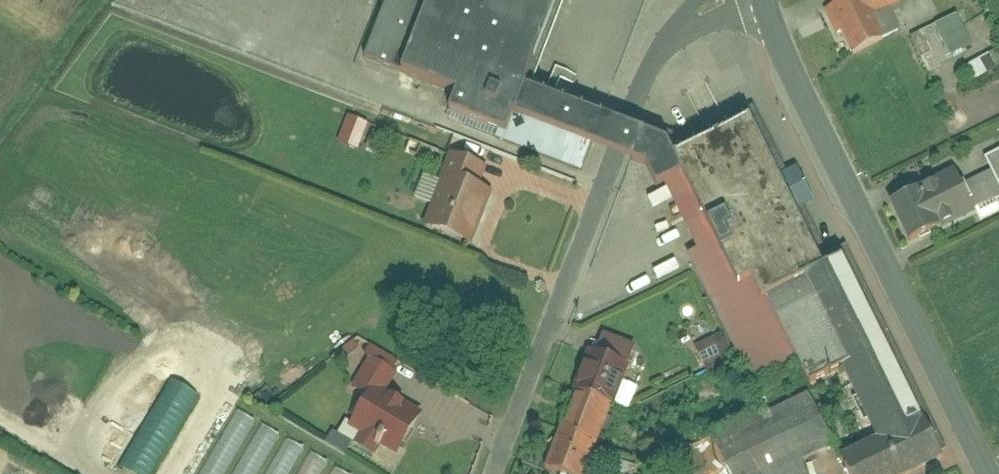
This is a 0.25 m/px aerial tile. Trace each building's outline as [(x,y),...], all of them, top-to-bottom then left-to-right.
[(619,103),(532,65),(560,0),(392,0),(371,49),(455,85),(448,101),(575,156),(589,125),(603,131),(619,103)] [(891,38),(882,20),(896,13),(890,0),(879,0),(871,4),(869,0),(856,0),(826,15),(848,59),(891,38)] [(957,22),(934,33),(950,64),(972,53),(957,22)] [(964,67),(969,82),(998,72),(998,63),(997,56),(964,67)] [(632,144),(651,116),(619,103),(603,131),(632,144)] [(632,144),(651,152),(661,174),(688,161),(743,278),(757,272),(811,389),(703,439),(720,473),(811,473),(804,460),(834,447),(847,473),(888,473),(934,453),(836,243),(821,250),(754,106),(679,141),(667,123),(651,116),(632,144)] [(335,146),(356,154),(367,126),(345,118),(335,146)] [(904,248),(998,200),(998,153),(981,162),(988,177),(956,194),(951,185),(913,204),(906,190),(881,203),(904,248)] [(442,190),(428,229),(471,246),(487,201),(466,193),(473,175),(443,164),(435,187),(442,190)] [(633,199),(638,178),(629,175),(623,197),(633,199)] [(720,335),(692,350),(701,367),(729,352),(720,335)] [(336,360),(343,366),(361,346),(354,340),(336,360)] [(388,376),(370,365),(349,400),(360,407),(346,431),(395,459),(418,419),(377,396),(388,376)] [(584,369),(543,473),(587,473),(622,384),(584,369)] [(122,473),(156,473),(192,395),(164,382),(122,473)] [(203,473),(227,473),(252,422),(232,413),(203,473)] [(235,473),(260,473),(280,439),(262,428),(235,473)] [(266,473),(290,473),(302,451),(282,441),(266,473)] [(325,464),(305,454),(295,473),(320,473),(325,464)]
